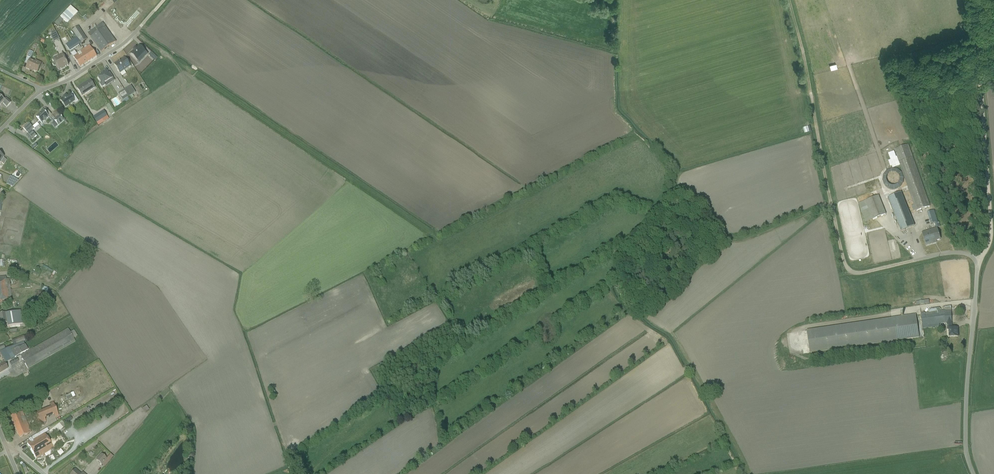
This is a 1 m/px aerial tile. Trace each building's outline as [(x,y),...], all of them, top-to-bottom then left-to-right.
[(71,7),(55,24),(58,27),(63,21),(68,25),(78,14),(71,7)] [(102,23),(88,34),(101,52),(116,42),(102,23)] [(77,38),(66,45),(70,51),(81,44),(81,43),(87,40),(79,27),(73,31),(77,38)] [(52,35),(51,36),(54,43),(60,40),(56,33),(55,31),(51,33),(52,35)] [(80,68),(96,57),(89,46),(73,56),(80,68)] [(134,52),(131,55),(139,63),(148,55),(139,46),(136,49),(136,48),(133,51),(134,52)] [(30,69),(37,73),(41,65),(30,60),(33,53),(30,51),(30,52),(28,51),(26,55),(27,56),(26,58),(27,58),(27,59),(25,64),(28,65),(26,69),(29,70),(30,69)] [(152,53),(149,55),(154,61),(157,58),(152,53)] [(58,71),(68,66),(63,54),(52,59),(58,71)] [(118,62),(114,65),(116,68),(116,69),(117,71),(118,71),(120,74),(131,67),(125,58),(125,59),(121,61),(121,62),(119,63),(118,62)] [(108,74),(106,70),(103,72),(104,74),(98,78),(101,84),(100,85),(102,88),(106,86),(104,84),(113,79),(109,73),(108,74)] [(82,97),(95,88),(90,81),(77,89),(82,97)] [(131,86),(124,90),(129,97),(130,100),(134,98),(132,95),(136,93),(131,86)] [(124,90),(118,94),(123,101),(122,102),(124,104),(129,101),(128,98),(129,97),(124,90)] [(78,101),(73,93),(71,95),(70,94),(67,97),(66,96),(63,98),(64,99),(60,101),(63,105),(64,105),(66,108),(73,103),(74,104),(78,101)] [(0,98),(0,106),(2,104),(6,108),(11,104),(6,99),(3,101),(0,98)] [(109,104),(106,106),(111,114),(114,112),(109,104)] [(44,111),(36,118),(41,123),(42,123),(42,124),(49,118),(51,120),(52,119),(58,126),(64,121),(61,117),(62,116),(58,110),(57,111),(56,110),(51,115),(47,110),(48,111),(45,113),(44,111)] [(109,119),(104,111),(93,117),(98,126),(109,119)] [(34,129),(29,124),(23,129),(28,134),(32,139),(32,140),(33,141),(34,139),(36,136),(32,131),(34,129)] [(915,210),(916,211),(930,206),(908,145),(894,150),(914,205),(912,206),(913,210),(915,210)] [(10,177),(6,185),(12,188),(19,181),(10,177)] [(888,198),(901,232),(915,227),(901,193),(888,198)] [(859,204),(866,222),(886,215),(878,196),(859,204)] [(927,212),(930,224),(934,223),(936,228),(940,226),(937,217),(936,218),(934,210),(927,212)] [(932,242),(940,240),(937,228),(922,233),(926,246),(933,243),(932,242)] [(2,303),(2,301),(12,300),(9,280),(6,280),(6,277),(0,277),(0,303),(2,303)] [(949,337),(958,337),(958,328),(952,328),(951,306),(931,309),(929,313),(921,314),(923,329),(948,325),(949,337)] [(0,314),(0,324),(10,323),(8,313),(0,314)] [(806,330),(810,353),(919,338),(915,314),(806,330)] [(68,329),(20,356),(28,370),(29,369),(75,343),(73,339),(77,337),(74,331),(70,333),(68,329)] [(23,336),(11,341),(13,346),(25,342),(25,341),(28,340),(27,336),(23,337),(23,336)] [(0,352),(0,355),(5,364),(28,351),(23,343),(0,352)] [(38,398),(25,406),(29,411),(41,403),(38,398)] [(32,416),(37,429),(43,427),(42,424),(46,423),(45,420),(53,416),(54,419),(58,417),(53,403),(49,404),(50,408),(33,414),(34,415),(32,416)] [(10,418),(19,439),(31,434),(22,413),(10,418)] [(36,460),(53,449),(44,434),(42,432),(33,438),(34,440),(27,444),(36,460)] [(101,455),(95,460),(104,468),(113,457),(110,455),(106,459),(101,455)]
